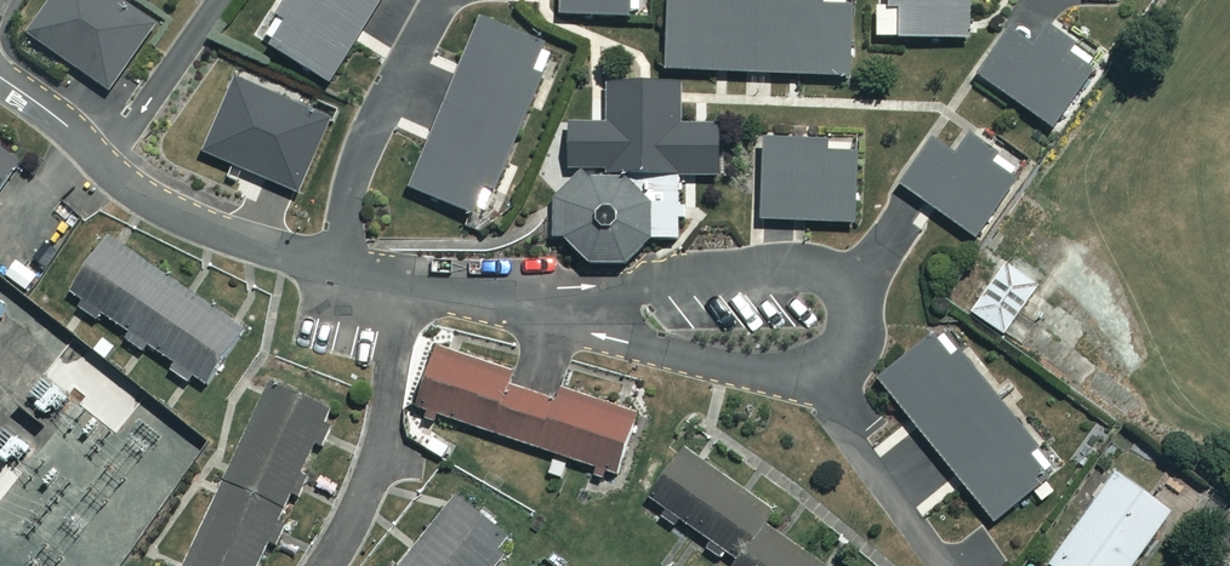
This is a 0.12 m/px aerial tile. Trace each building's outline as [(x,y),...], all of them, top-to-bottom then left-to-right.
[(111,0),(51,0),(26,36),(108,93),(152,29),(111,0)] [(274,19),(281,23),(266,48),(327,84),(377,0),(286,0),(274,19)] [(554,14),(632,19),(633,0),(554,0),(554,14)] [(693,4),(664,4),(664,74),(847,74),(846,4),(815,4),(815,0),(693,0),(693,4)] [(884,5),(873,4),(872,37),(962,41),(964,0),(885,0),(884,5)] [(408,189),(478,220),(552,54),(481,23),(408,189)] [(1105,66),(1043,25),(1028,48),(1006,34),(976,79),(1060,134),(1105,66)] [(217,82),(193,143),(212,150),(208,159),(228,167),(232,158),(256,167),(252,178),(275,187),(279,177),(292,182),(316,122),(217,82)] [(582,264),(615,265),(641,240),(675,241),(680,87),(606,85),(604,176),(574,175),(549,199),(550,241),(582,264)] [(1002,156),(967,134),(952,158),(927,143),(898,190),(984,244),(1034,164),(1007,147),(1002,156)] [(851,141),(759,142),(760,223),(852,222),(851,141)] [(15,163),(0,153),(0,186),(15,163)] [(107,238),(68,289),(78,296),(70,308),(94,327),(103,315),(123,330),(117,338),(139,355),(145,346),(172,367),(167,373),(185,386),(190,380),(199,386),(237,334),(107,238)] [(1034,284),(1000,262),(967,314),(1000,336),(1034,284)] [(959,357),(940,333),(886,376),(1004,520),(1057,476),(1037,451),(1048,442),(970,347),(959,357)] [(505,375),(430,351),(411,409),(610,474),(629,416),(554,392),(551,402),(502,386),(505,375)] [(323,450),(334,425),(322,420),(326,411),(267,384),(184,565),(256,565),(265,546),(279,552),(289,530),(275,523),(288,495),(300,501),(312,475),(300,469),(311,444),(323,450)] [(679,449),(644,499),(696,535),(675,565),(820,565),(762,526),(771,513),(679,449)] [(1109,474),(1046,565),(1129,565),(1165,512),(1109,474)] [(505,552),(497,546),(502,540),(450,500),(398,565),(495,565),(505,552)]
